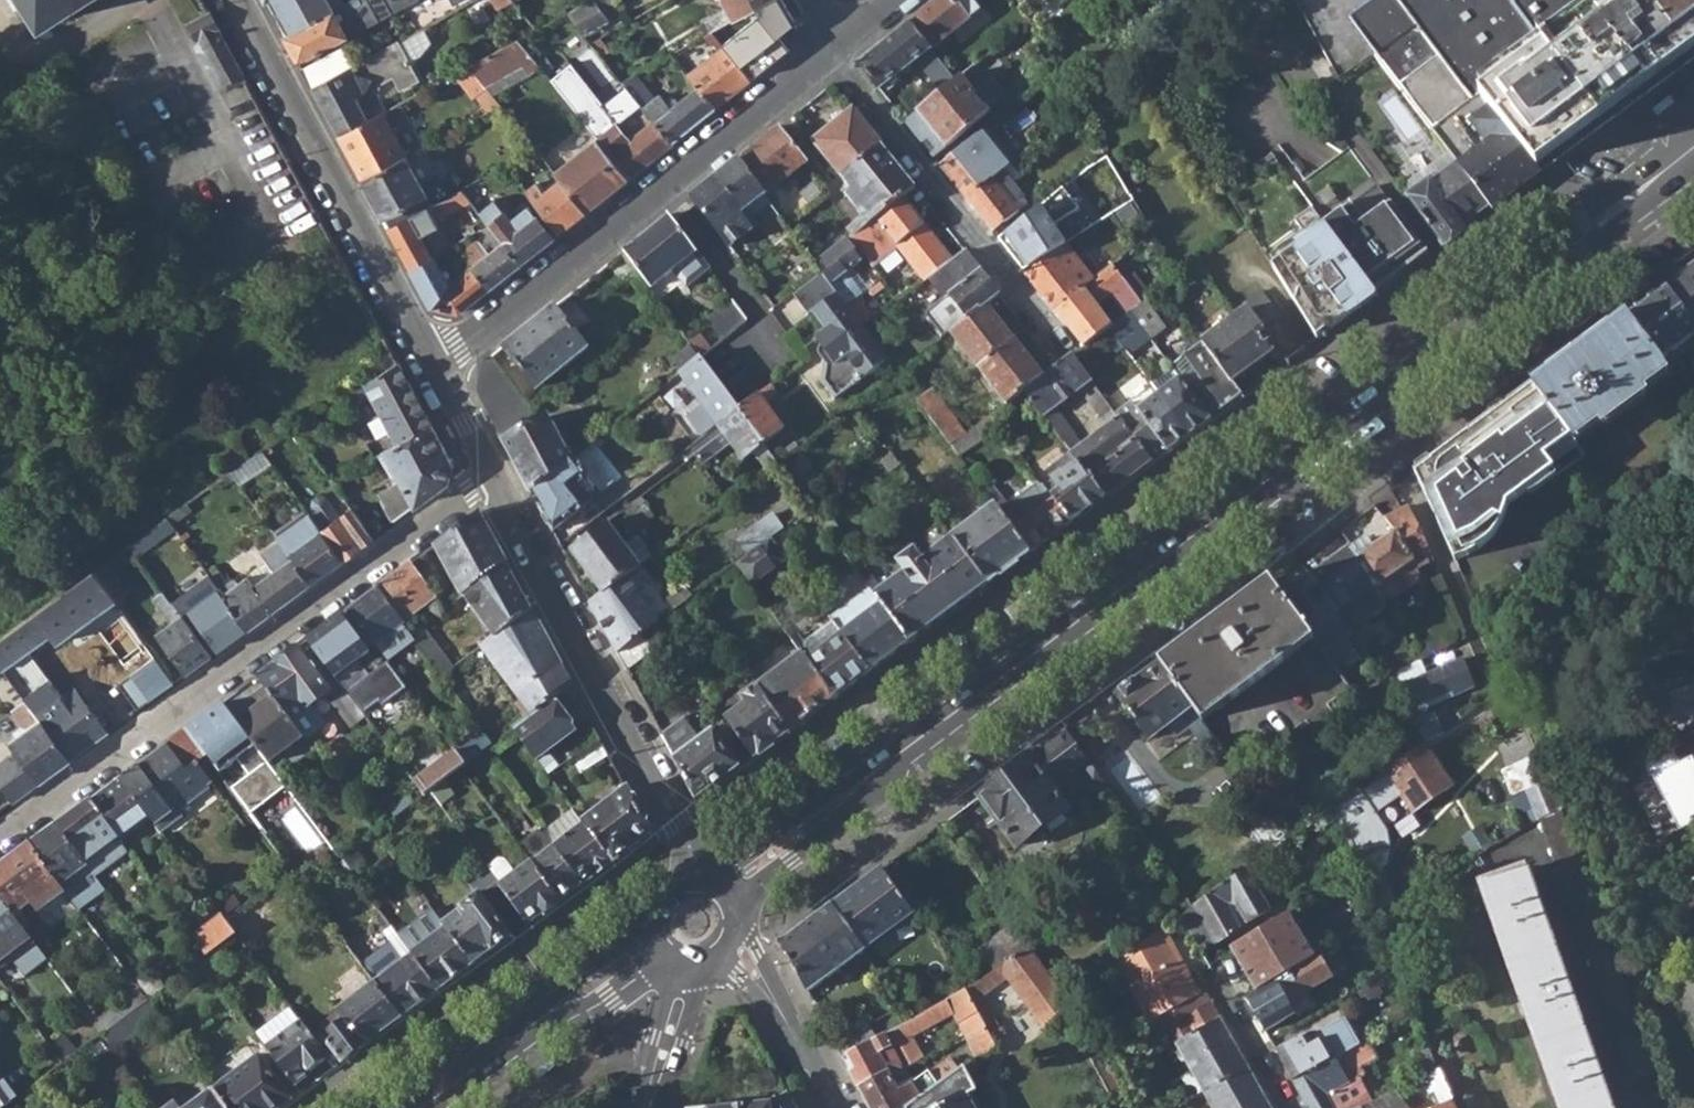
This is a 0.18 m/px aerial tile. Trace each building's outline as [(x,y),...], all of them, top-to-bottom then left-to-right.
[(42,24),(80,0),(27,0),(42,24)] [(291,32),(334,9),(329,0),(273,0),(291,32)] [(298,61),(412,0),(350,0),(334,9),(291,32),(284,35),(298,61)] [(582,36),(607,21),(603,15),(617,7),(625,23),(663,0),(592,0),(565,15),(582,36)] [(757,8),(760,13),(722,44),(724,46),(750,78),(787,48),(794,21),(783,0),(771,0),(757,8)] [(736,20),(757,8),(771,0),(726,0),(736,20)] [(910,21),(932,48),(933,49),(977,13),(967,0),(937,0),(910,21)] [(1540,43),(1508,0),(1399,0),(1472,94),(1479,89),(1540,43)] [(1597,0),(1508,0),(1540,43),(1597,0)] [(1540,43),(1602,127),(1693,60),(1693,0),(1597,0),(1540,43)] [(209,14),(190,23),(226,88),(244,78),(209,14)] [(878,90),(922,56),(932,48),(910,21),(858,64),(878,90)] [(1415,25),(1377,55),(1456,158),(1489,202),(1493,209),(1532,180),(1536,165),(1479,89),(1472,94),(1468,97),(1415,25)] [(466,67),(482,87),(516,60),(523,69),(532,62),(515,42),(466,67)] [(1602,127),(1540,43),(1479,89),(1536,165),(1541,173),(1602,127)] [(750,78),(724,46),(688,75),(700,88),(715,106),(750,78)] [(312,87),(338,134),(370,118),(375,115),(365,97),(368,87),(380,81),(386,95),(406,84),(386,47),(312,87)] [(957,78),(933,49),(932,48),(922,56),(947,87),(957,78)] [(485,90),(489,96),(523,69),(516,60),(482,87),(485,90)] [(595,137),(628,176),(670,143),(653,121),(652,121),(629,140),(614,123),(638,104),(623,86),(599,105),(567,65),(548,80),(595,137)] [(947,87),(917,110),(946,146),(990,111),(961,75),(957,78),(947,87)] [(638,104),(645,111),(657,101),(636,76),(622,84),(623,86),(638,104)] [(1683,89),(1677,82),(1661,95),(1666,102),(1683,89)] [(662,97),(657,101),(645,111),(652,121),(653,121),(670,143),(715,106),(700,88),(673,110),(662,97)] [(489,96),(485,90),(475,96),(485,113),(498,106),(489,96)] [(814,141),(842,175),(881,143),(854,108),(814,141)] [(338,134),(361,178),(406,154),(383,111),(375,115),(370,118),(338,134)] [(738,159),(765,194),(807,161),(779,126),(738,159)] [(987,128),(939,166),(966,200),(1001,172),(1014,162),(987,128)] [(628,176),(595,137),(552,172),(558,180),(584,211),(628,176)] [(847,230),(852,237),(903,199),(917,189),(881,143),(842,175),(871,212),(847,230)] [(1103,153),(1082,170),(1100,199),(1088,209),(1065,227),(1066,228),(1032,255),(1043,268),(1068,248),(1130,200),(1103,153)] [(361,178),(388,226),(428,205),(433,202),(406,154),(361,178)] [(1489,202),(1456,158),(1407,194),(1445,245),(1467,228),(1462,222),(1489,202)] [(765,194),(738,159),(716,176),(691,196),(695,200),(731,245),(761,222),(757,216),(752,210),(768,197),(765,194)] [(1536,165),(1532,180),(1541,173),(1536,165)] [(1067,183),(1088,209),(1100,199),(1082,170),(1067,183)] [(966,200),(992,233),(1019,213),(1012,205),(1022,198),(1001,172),(966,200)] [(584,211),(558,180),(541,194),(533,184),(523,192),(557,233),(584,211)] [(1337,242),(1377,295),(1380,293),(1377,289),(1381,286),(1384,289),(1400,278),(1398,275),(1427,254),(1378,185),(1324,225),(1337,242)] [(757,216),(773,204),(768,197),(752,210),(757,216)] [(952,259),(903,199),(852,237),(867,257),(873,265),(898,246),(925,280),(929,277),(952,259)] [(1377,295),(1337,242),(1324,225),(1319,218),(1305,199),(1288,211),(1301,230),(1275,249),(1327,332),(1377,295)] [(489,224),(520,263),(552,237),(535,215),(517,229),(494,201),(479,212),(489,224)] [(388,226),(409,267),(433,255),(449,246),(428,205),(388,226)] [(673,219),(669,214),(622,251),(651,289),(675,270),(688,286),(712,267),(673,219)] [(474,267),(489,287),(520,263),(489,224),(478,231),(482,235),(470,241),(467,236),(455,243),(474,267)] [(849,271),(867,257),(852,237),(845,242),(818,262),(821,266),(832,280),(838,287),(851,304),(865,293),(849,271)] [(1053,309),(1091,279),(1068,248),(1043,268),(1029,279),(1053,309)] [(933,305),(954,330),(988,305),(1002,295),(966,249),(952,259),(929,277),(944,297),(933,305)] [(454,282),(433,255),(409,267),(430,306),(458,312),(489,287),(474,267),(454,282)] [(1131,310),(1142,303),(1111,263),(1091,279),(1053,309),(1083,347),(1110,326),(1095,306),(1111,295),(1126,315),(1130,312),(1131,310)] [(1665,284),(1693,325),(1693,263),(1665,284)] [(810,297),(832,280),(821,266),(801,284),(810,297)] [(1657,365),(1693,338),(1693,325),(1665,284),(1623,318),(1657,365)] [(851,304),(838,287),(814,305),(826,321),(815,330),(832,351),(822,357),(821,375),(835,393),(889,353),(865,322),(851,304)] [(751,314),(735,295),(710,315),(725,335),(751,314)] [(1166,324),(1146,300),(1142,303),(1131,310),(1130,312),(1136,319),(1149,337),(1166,324)] [(504,345),(536,387),(586,347),(554,305),(504,345)] [(952,332),(979,367),(1017,340),(988,305),(954,330),(952,332)] [(1206,344),(1234,382),(1271,354),(1264,344),(1270,340),(1263,330),(1247,309),(1204,341),(1206,344)] [(889,353),(901,369),(915,359),(878,311),(865,322),(889,353)] [(1149,337),(1136,319),(1130,312),(1126,315),(1110,326),(1129,351),(1149,337)] [(1281,316),(1263,330),(1270,340),(1287,362),(1305,348),(1281,316)] [(1668,380),(1657,365),(1623,318),(1525,393),(1560,439),(1568,451),(1574,454),(1598,435),(1601,438),(1647,405),(1643,398),(1668,380)] [(688,339),(700,355),(710,347),(699,332),(688,339)] [(1025,389),(1045,375),(1017,340),(979,367),(1007,403),(1025,389)] [(1234,382),(1206,344),(1173,368),(1179,376),(1210,419),(1243,394),(1234,382)] [(1025,389),(1044,415),(1055,407),(1080,388),(1092,379),(1073,354),(1045,375),(1025,389)] [(477,391),(499,432),(532,406),(492,355),(483,361),(477,391)] [(680,371),(719,424),(740,409),(700,355),(680,371)] [(395,476),(397,480),(415,505),(448,480),(452,463),(397,362),(365,384),(397,443),(376,453),(389,479),(395,476)] [(1158,391),(1190,434),(1210,419),(1179,376),(1158,391)] [(1115,410),(1092,379),(1080,388),(1108,424),(1119,415),(1115,410)] [(740,409),(765,444),(798,419),(772,384),(740,409)] [(1131,399),(1115,410),(1119,415),(1153,461),(1190,434),(1158,391),(1138,407),(1131,399)] [(1525,393),(1408,480),(1416,496),(1421,507),(1430,503),(1440,523),(1430,528),(1449,568),(1469,559),(1478,567),(1496,533),(1500,516),(1514,508),(1517,515),(1537,502),(1554,489),(1552,483),(1544,470),(1568,451),(1560,439),(1525,393)] [(924,409),(951,444),(965,433),(938,398),(924,409)] [(1044,415),(1071,451),(1083,443),(1055,407),(1044,415)] [(719,424),(744,459),(765,444),(740,409),(719,424)] [(965,433),(951,444),(958,453),(1000,423),(993,413),(965,433)] [(502,438),(531,490),(571,458),(548,414),(502,438)] [(1153,461),(1119,415),(1108,424),(1083,443),(1071,451),(1077,458),(1105,496),(1153,461)] [(230,474),(238,485),(271,463),(262,452),(230,474)] [(531,490),(552,530),(590,502),(596,488),(587,477),(591,474),(576,455),(571,458),(531,490)] [(1052,493),(1072,521),(1105,496),(1077,458),(1054,475),(1062,486),(1052,493)] [(996,505),(999,509),(1031,551),(1072,521),(1052,493),(1037,474),(1006,500),(992,481),(983,487),(996,505)] [(393,521),(415,505),(397,480),(374,496),(393,521)] [(314,521),(320,531),(351,507),(344,499),(314,521)] [(955,535),(990,582),(1031,551),(999,509),(996,505),(955,535)] [(373,536),(351,507),(320,531),(342,559),(373,536)] [(1390,530),(1369,544),(1364,537),(1358,538),(1347,546),(1367,578),(1371,585),(1378,596),(1387,595),(1410,578),(1413,571),(1411,568),(1430,560),(1406,509),(1384,517),(1390,530)] [(300,547),(290,554),(311,582),(342,559),(320,531),(314,521),(307,512),(287,527),(300,547)] [(433,545),(467,593),(506,565),(478,512),(433,545)] [(776,533),(786,529),(779,515),(732,536),(752,578),(789,561),(776,533)] [(128,547),(136,558),(175,531),(166,519),(128,547)] [(571,548),(603,590),(628,572),(641,563),(636,556),(646,549),(637,537),(627,545),(608,520),(571,548)] [(910,641),(990,582),(955,535),(922,560),(913,550),(899,560),(907,571),(877,594),(910,641)] [(270,559),(223,594),(248,628),(311,582),(290,554),(283,544),(267,555),(270,559)] [(1306,573),(1335,612),(1349,601),(1363,620),(1384,605),(1378,596),(1371,585),(1367,578),(1347,546),(1346,545),(1306,573)] [(1469,559),(1449,568),(1458,568),(1470,565),(1478,567),(1469,559)] [(467,593),(493,640),(532,611),(506,565),(467,593)] [(371,591),(396,625),(432,599),(405,566),(371,591)] [(661,617),(628,572),(603,590),(590,600),(616,649),(638,634),(661,617)] [(70,759),(107,732),(63,674),(35,695),(11,662),(48,635),(55,645),(114,601),(92,573),(0,640),(0,667),(26,702),(35,714),(70,759)] [(1275,587),(1321,650),(1348,629),(1335,612),(1306,573),(1290,585),(1287,581),(1275,587)] [(203,602),(181,617),(211,655),(248,628),(223,594),(210,577),(193,589),(203,602)] [(1207,730),(1236,770),(1303,719),(1310,727),(1331,712),(1324,704),(1348,686),(1321,650),(1275,587),(1269,578),(1156,662),(1207,730)] [(842,632),(871,671),(910,641),(877,594),(871,586),(831,616),(832,618),(842,632)] [(344,611),(370,647),(398,627),(396,625),(371,591),(344,611)] [(154,599),(172,623),(181,617),(163,593),(154,599)] [(490,642),(531,719),(573,688),(532,611),(493,640),(490,642)] [(335,678),(356,663),(370,653),(340,614),(306,639),(335,678)] [(211,655),(181,617),(172,623),(157,635),(187,673),(211,655)] [(802,652),(807,658),(842,632),(832,618),(796,645),(802,652)] [(406,638),(438,681),(448,673),(416,630),(406,638)] [(871,671),(842,632),(807,658),(835,696),(871,671)] [(651,652),(638,634),(616,649),(627,669),(651,652)] [(123,659),(152,699),(175,682),(145,643),(123,659)] [(263,686),(283,713),(299,701),(303,707),(327,689),(296,646),(256,676),(263,686)] [(807,658),(802,652),(757,686),(759,688),(790,730),(835,696),(807,658)] [(1196,739),(1207,730),(1156,662),(1114,694),(1146,738),(1166,724),(1175,735),(1187,726),(1196,739)] [(356,663),(335,678),(347,694),(363,715),(377,705),(381,709),(399,696),(380,669),(368,678),(356,663)] [(404,692),(384,666),(380,669),(399,696),(404,692)] [(1408,708),(1415,726),(1430,720),(1425,706),(1434,702),(1431,696),(1450,688),(1441,666),(1402,683),(1411,706),(1408,708)] [(234,722),(267,766),(303,739),(283,713),(263,686),(250,695),(257,705),(234,722)] [(516,730),(538,759),(572,735),(559,717),(581,702),(573,688),(531,719),(516,730)] [(790,730),(759,688),(742,699),(746,704),(725,718),(754,757),(790,730)] [(332,706),(349,730),(364,717),(363,715),(347,694),(332,706)] [(35,714),(26,702),(13,712),(23,726),(11,733),(15,739),(10,743),(15,750),(0,761),(0,785),(11,799),(37,781),(38,783),(70,759),(35,714)] [(210,710),(185,728),(205,755),(218,772),(235,760),(247,776),(230,788),(249,814),(284,788),(267,766),(234,722),(220,702),(219,703),(223,708),(213,715),(210,710)] [(219,703),(210,710),(213,715),(223,708),(219,703)] [(185,769),(196,761),(205,755),(185,728),(164,743),(185,769)] [(675,758),(697,799),(741,767),(713,730),(675,758)] [(977,796),(1015,847),(1067,808),(1052,789),(1074,772),(1089,792),(1101,783),(1062,732),(977,796)] [(451,756),(461,770),(485,752),(489,749),(479,736),(451,756)] [(829,754),(844,743),(840,737),(825,748),(829,754)] [(150,817),(161,831),(182,816),(175,807),(212,781),(196,761),(185,769),(164,743),(120,776),(150,817)] [(1376,832),(1410,809),(1448,783),(1423,744),(1356,790),(1367,805),(1361,809),(1376,832)] [(413,784),(423,798),(429,793),(461,770),(451,756),(413,784)] [(1656,781),(1680,833),(1693,827),(1693,765),(1693,764),(1656,781)] [(1516,812),(1523,828),(1533,822),(1555,810),(1563,805),(1548,771),(1521,786),(1528,805),(1516,812)] [(90,798),(120,839),(150,817),(120,776),(90,798)] [(588,826),(614,862),(652,834),(629,791),(585,823),(588,826)] [(83,867),(93,879),(129,851),(120,839),(90,798),(52,826),(83,867)] [(1555,810),(1533,822),(1632,1082),(1652,1074),(1555,810)] [(528,861),(559,903),(584,884),(556,848),(538,824),(514,842),(528,861)] [(63,893),(72,904),(97,886),(93,879),(83,867),(52,826),(27,845),(58,886),(63,893)] [(588,826),(556,848),(584,884),(614,862),(588,826)] [(12,915),(27,903),(36,913),(63,893),(58,886),(27,845),(0,865),(0,899),(12,915)] [(488,874),(496,884),(507,899),(527,926),(559,903),(528,861),(510,874),(499,858),(494,858),(482,866),(488,874)] [(1178,916),(1199,951),(1238,929),(1237,927),(1268,909),(1251,876),(1261,869),(1255,861),(1178,916)] [(1558,1107),(1610,1107),(1522,868),(1477,885),(1558,1107)] [(831,904),(863,950),(912,914),(879,869),(831,904)] [(471,885),(479,895),(490,910),(507,899),(496,884),(488,874),(471,885)] [(512,938),(490,910),(479,895),(458,910),(460,912),(442,925),(443,927),(472,967),(512,938)] [(0,899),(0,963),(8,957),(24,978),(46,962),(12,915),(0,899)] [(781,942),(808,991),(863,950),(831,904),(781,942)] [(1229,948),(1255,992),(1311,958),(1312,957),(1285,914),(1229,948)] [(193,938),(207,957),(237,934),(223,916),(193,938)] [(443,927),(407,954),(409,956),(436,993),(472,967),(443,927)] [(982,951),(995,969),(1027,946),(1014,928),(982,951)] [(1112,961),(1148,1023),(1196,995),(1159,933),(1112,961)] [(363,966),(374,981),(409,956),(407,954),(397,941),(363,966)] [(986,1031),(995,1047),(1007,1040),(985,993),(1015,972),(1050,1022),(1065,1014),(1058,1003),(1065,998),(1027,946),(995,969),(965,991),(986,1031)] [(436,993),(409,956),(374,981),(402,1018),(436,993)] [(1324,980),(1311,958),(1255,992),(1246,998),(1266,1032),(1286,1020),(1284,1018),(1296,1012),(1289,1001),(1324,980)] [(402,1018),(374,981),(337,1009),(339,1011),(322,1023),(321,1032),(343,1061),(402,1018)] [(91,1023),(100,1035),(102,1033),(144,1003),(136,991),(91,1023)] [(844,1057),(857,1081),(884,1066),(887,1065),(906,1069),(920,1063),(910,1039),(953,1015),(966,1040),(986,1031),(965,991),(875,1040),(844,1057)] [(1202,1005),(1196,995),(1148,1023),(1154,1033),(1167,1026),(1202,1005)] [(102,1033),(113,1047),(158,1014),(147,1000),(144,1003),(102,1033)] [(1202,1005),(1167,1026),(1204,1091),(1248,1068),(1209,1001),(1202,1005)] [(1306,1031),(1275,1049),(1293,1080),(1331,1059),(1336,1056),(1361,1042),(1346,1015),(1316,1032),(1319,1038),(1312,1042),(1306,1031)] [(844,1057),(875,1040),(864,1020),(833,1037),(844,1057)] [(266,1047),(294,1084),(329,1059),(301,1021),(266,1047)] [(966,1040),(977,1060),(995,1047),(986,1031),(966,1040)] [(1359,1105),(1371,1099),(1360,1076),(1364,1073),(1359,1065),(1376,1056),(1366,1039),(1361,1042),(1336,1056),(1331,1059),(1293,1080),(1308,1107),(1352,1107),(1359,1105)] [(1412,1050),(1421,1075),(1435,1068),(1426,1044),(1412,1050)] [(212,1088),(227,1107),(279,1107),(292,1099),(259,1054),(212,1088)] [(1117,1107),(1137,1107),(1109,1057),(1093,1066),(1117,1107)] [(928,1074),(938,1088),(959,1073),(949,1059),(928,1074)] [(857,1081),(861,1088),(872,1107),(911,1107),(938,1088),(928,1074),(926,1071),(913,1081),(906,1069),(887,1065),(884,1066),(857,1081)] [(1214,1107),(1271,1107),(1248,1068),(1204,1091),(1214,1107)] [(1435,1068),(1421,1075),(1381,1094),(1388,1107),(1422,1092),(1429,1107),(1454,1107),(1435,1068)] [(911,1107),(976,1107),(969,1095),(978,1090),(966,1069),(959,1073),(938,1088),(911,1107)] [(212,1088),(185,1107),(227,1107),(212,1088)] [(9,1102),(0,1091),(0,1107),(1,1107),(9,1102)] [(789,1094),(771,1102),(713,1107),(797,1107),(789,1094)]
